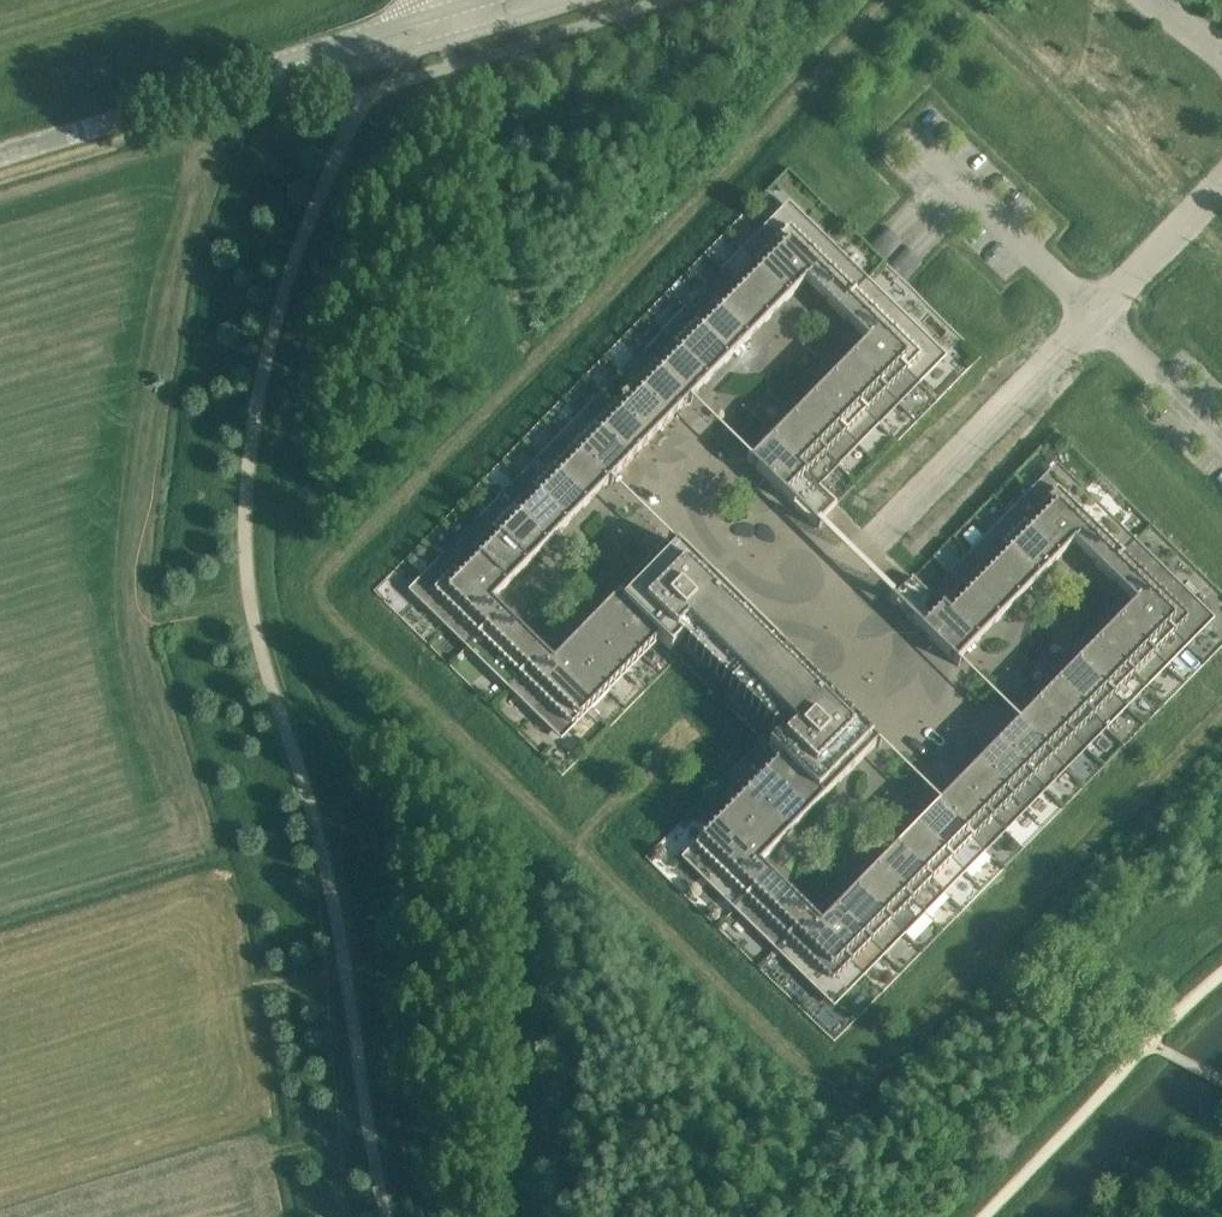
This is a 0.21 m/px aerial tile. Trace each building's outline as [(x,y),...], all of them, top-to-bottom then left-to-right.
[(569,523),(649,604),(654,599),(676,621),(678,619),(690,630),(739,679),(788,727),(801,739),(799,741),(822,763),(817,768),(898,846),(928,876),(1050,751),(1021,723),(1035,710),(971,648),(978,641),(933,597),(912,577),(905,584),(792,473),(923,338),(894,310),(915,289),(853,228),(833,249),(803,220),(801,222),(539,494),(569,523)] [(1058,559),(1073,543),(1104,573),(1133,544),(1071,483),(1069,484),(1056,471),(1054,474),(1053,472),(1012,514),(1058,559)] [(569,523),(539,494),(522,478),(502,499),(548,544),(569,523)] [(548,544),(502,499),(482,519),(528,565),(548,544)] [(1058,559),(1012,514),(992,534),(1038,579),(1058,559)] [(528,565),(482,519),(462,540),(508,585),(528,565)] [(1018,600),(1036,582),(1038,579),(992,534),(972,554),(1018,600)] [(468,646),(501,612),(491,602),(508,585),(462,540),(420,583),(421,584),(415,591),(428,603),(426,605),(468,646)] [(1118,621),(1164,666),(1206,623),(1205,622),(1207,619),(1195,607),(1196,605),(1133,544),(1104,573),(1135,603),(1118,621)] [(1018,600),(972,554),(952,575),(998,620),(1018,600)] [(950,577),(951,578),(933,597),(978,641),(998,620),(952,575),(950,577)] [(642,654),(658,638),(616,597),(600,614),(643,656),(643,655),(642,654)] [(468,646),(509,686),(543,652),(501,612),(468,646)] [(643,656),(600,614),(583,632),(626,674),(643,656)] [(1098,642),(1144,687),(1164,666),(1118,621),(1098,642)] [(566,649),(608,691),(626,674),(583,632),(566,649)] [(1098,642),(1095,645),(1077,662),(1124,707),(1144,687),(1098,642)] [(608,691),(566,649),(553,662),(543,652),(509,686),(552,728),(553,726),(562,735),(569,729),(570,730),(608,691)] [(1057,683),(1103,728),(1124,707),(1077,662),(1057,683)] [(1038,702),(1084,748),(1103,728),(1057,683),(1038,702)] [(1038,702),(1034,706),(1018,723),(1064,768),(1084,748),(1038,702)] [(823,800),(781,759),(766,775),(764,774),(806,816),(823,800)] [(806,816),(764,774),(746,792),(789,834),(806,816)] [(729,809),(772,852),(789,834),(746,792),(729,809)] [(759,864),(772,852),(729,809),(691,848),(692,850),(686,856),(695,866),(694,867),(736,908),(769,874),(759,864)] [(878,866),(924,911),(944,891),(928,876),(898,846),(878,866)] [(904,932),(924,911),(878,866),(857,887),(904,932)] [(777,948),(810,915),(769,874),(736,908),(777,948)] [(837,907),(883,953),(904,932),(857,887),(837,907)] [(810,915),(777,948),(819,990),(821,988),(834,1001),(840,994),(841,995),(883,953),(837,907),(820,925),(810,915)]
